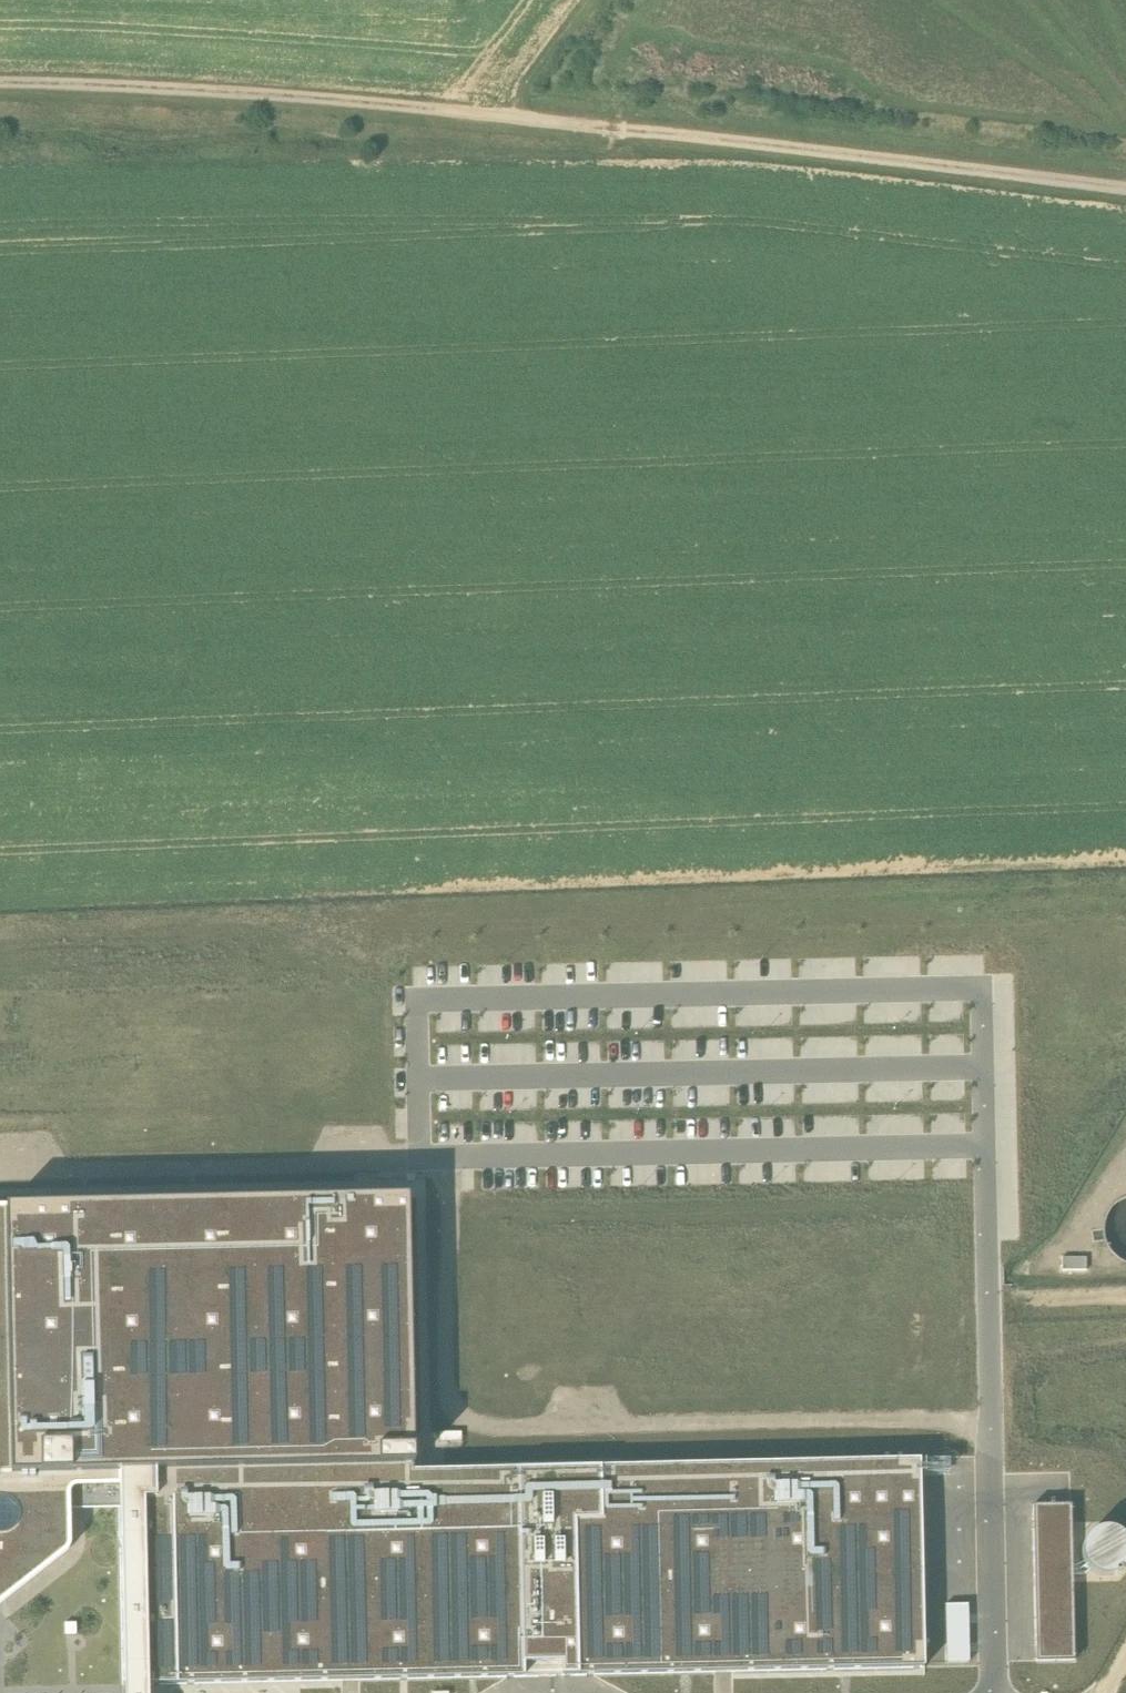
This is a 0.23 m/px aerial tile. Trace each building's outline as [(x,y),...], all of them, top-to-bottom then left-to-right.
[(0,1206),(0,1605),(68,1551),(70,1548),(70,1544),(70,1510),(119,1509),(123,1686),(124,1686),(148,1685),(922,1669),(918,1463),(413,1473),(405,1200),(0,1206)] [(1069,1509),(1033,1510),(1036,1662),(1072,1661),(1069,1509)]
